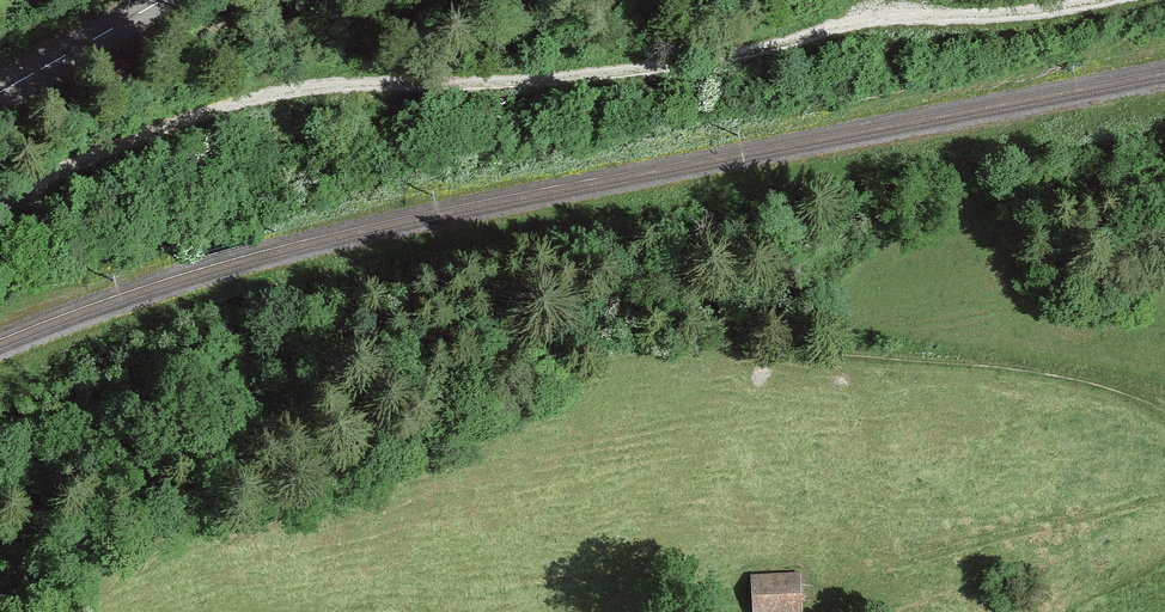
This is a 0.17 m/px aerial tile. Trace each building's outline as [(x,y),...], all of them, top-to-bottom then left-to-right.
[(801,611),(800,577),(755,578),(756,611),(780,611),(801,611)]
